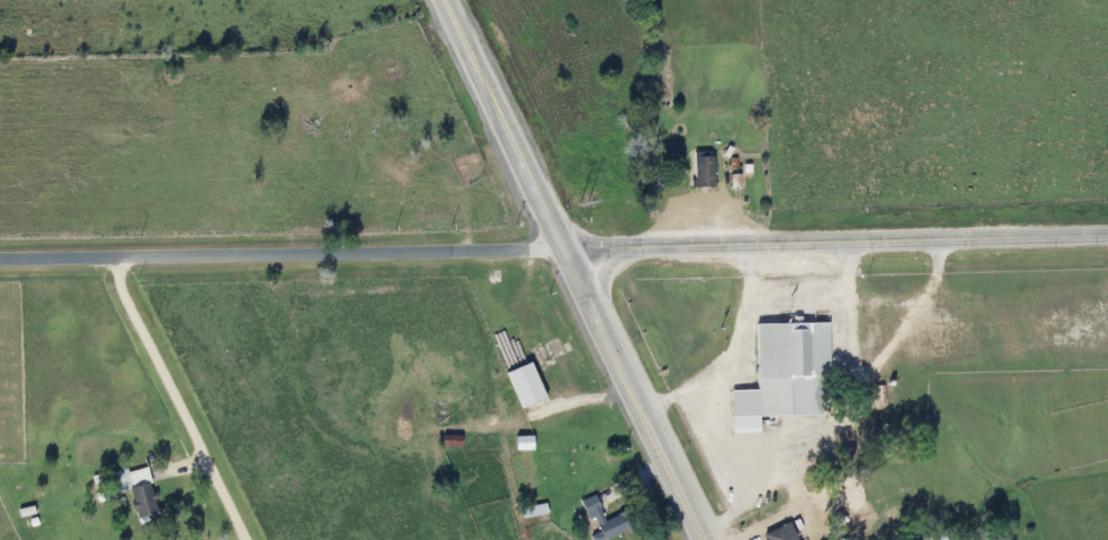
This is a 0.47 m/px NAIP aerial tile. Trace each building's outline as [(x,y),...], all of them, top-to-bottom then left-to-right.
[(691,187),(711,187),(711,151),(691,151),(691,187)] [(731,415),(730,391),(758,391),(757,324),(797,323),(828,323),(828,375),(821,375),(822,414),(731,415)] [(503,373),(519,409),(543,399),(527,362),(503,373)] [(144,466),(107,475),(111,494),(126,491),(134,522),(156,517),(144,466)] [(620,514),(602,520),(593,495),(580,500),(592,534),(587,535),(589,539),(601,539),(626,530),(620,514)] [(789,522),(760,533),(762,539),(796,539),(789,522)]
